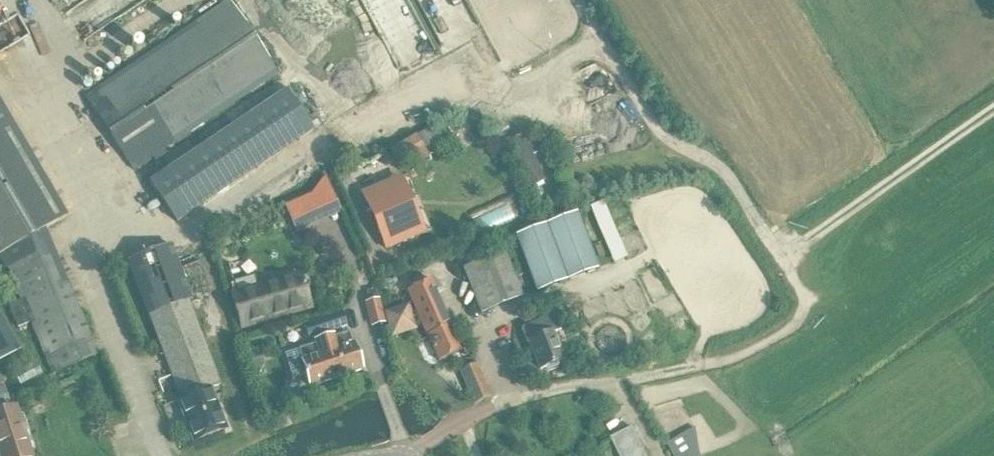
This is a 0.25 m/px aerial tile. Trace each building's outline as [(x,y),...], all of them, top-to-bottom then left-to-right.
[(84,97),(133,170),(279,72),(231,0),(228,0),(84,97)] [(277,97),(151,181),(178,222),(301,140),(314,131),(287,90),(277,97)] [(2,266),(7,265),(21,299),(31,322),(53,373),(97,354),(79,310),(44,229),(66,216),(23,142),(0,103),(0,262),(2,266)] [(416,135),(389,151),(403,174),(429,158),(416,135)] [(523,135),(508,143),(529,187),(545,180),(533,155),(539,152),(534,142),(528,145),(523,135)] [(400,178),(362,196),(387,249),(425,231),(400,178)] [(307,198),(294,204),(295,205),(304,227),(317,221),(307,198)] [(603,200),(589,205),(613,262),(627,257),(603,200)] [(576,215),(517,237),(538,295),(598,273),(576,215)] [(224,231),(212,237),(218,248),(230,242),(224,231)] [(171,245),(128,262),(196,437),(227,425),(212,387),(221,384),(188,300),(192,298),(181,269),(172,247),(171,245)] [(503,252),(463,269),(481,313),(521,297),(503,252)] [(301,273),(231,294),(241,328),(311,308),(301,273)] [(409,293),(408,294),(439,362),(441,360),(444,361),(449,359),(451,356),(463,350),(432,283),(409,293)] [(366,291),(366,302),(372,327),(385,324),(379,300),(375,289),(366,291)] [(21,299),(8,305),(18,328),(31,322),(21,299)] [(407,306),(385,313),(393,336),(415,328),(407,306)] [(343,313),(304,326),(308,339),(347,326),(343,313)] [(536,322),(522,328),(527,341),(529,340),(541,369),(562,360),(551,333),(562,329),(555,314),(536,322)] [(21,351),(0,315),(0,363),(21,351)] [(301,350),(288,354),(295,378),(308,374),(312,387),(363,371),(352,333),(337,338),(336,337),(317,343),(317,344),(300,350),(301,350)] [(260,353),(248,356),(251,366),(263,362),(260,353)] [(35,362),(14,373),(19,385),(29,380),(41,373),(35,362)] [(476,364),(459,371),(473,405),(491,398),(476,364)] [(11,405),(0,376),(0,409),(11,405)] [(0,414),(0,448),(3,455),(25,455),(29,455),(13,409),(0,414)] [(666,444),(673,455),(701,455),(701,453),(696,427),(672,440),(666,444)] [(611,439),(619,455),(646,455),(635,432),(633,429),(611,439)]
